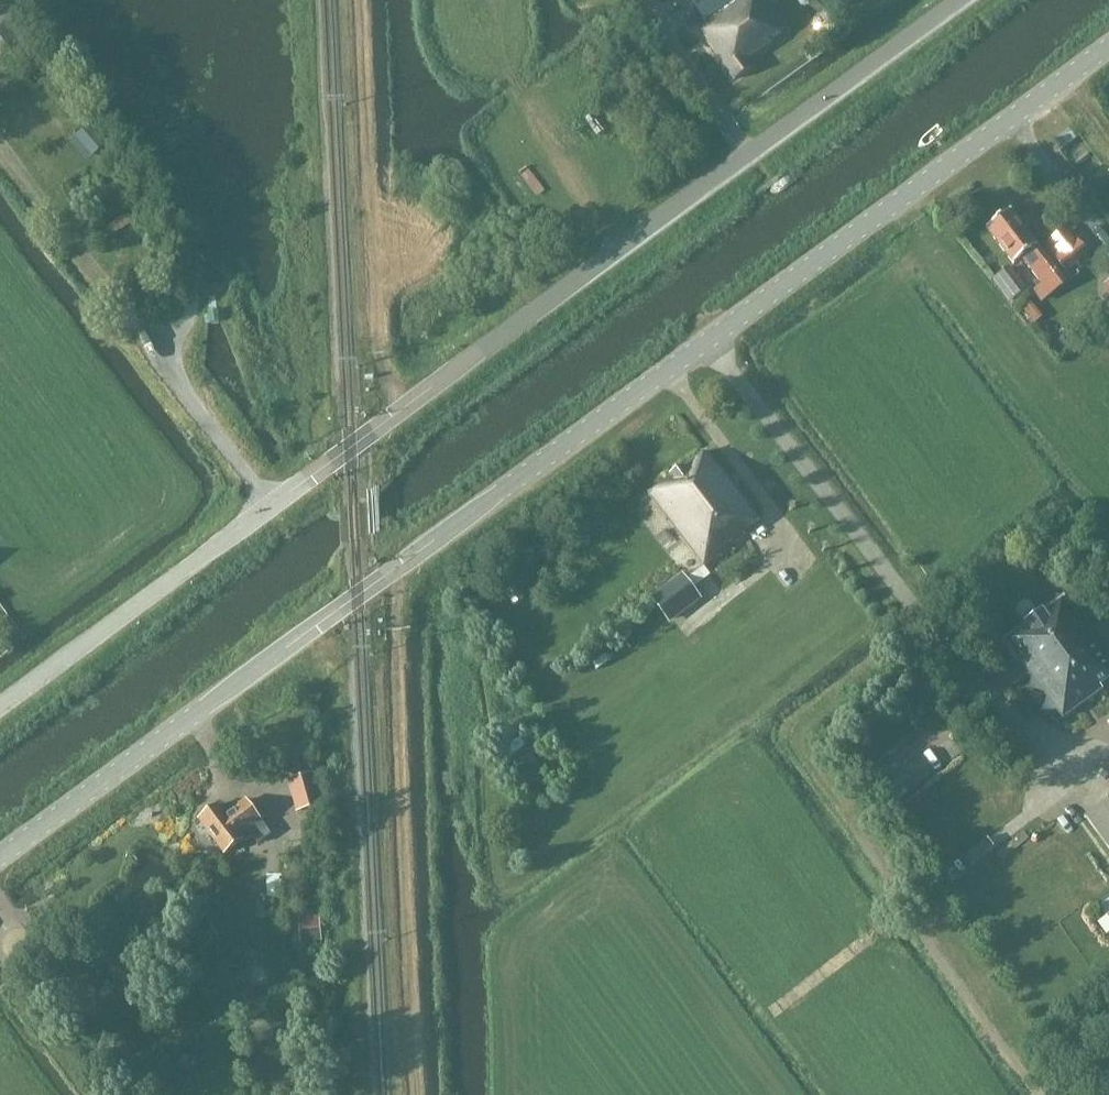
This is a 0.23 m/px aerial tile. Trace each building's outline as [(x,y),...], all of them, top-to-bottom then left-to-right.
[(4,0),(0,0),(0,14),(9,7),(4,0)] [(704,20),(697,27),(699,32),(733,80),(754,66),(751,61),(774,45),(770,40),(785,28),(764,0),(690,0),(704,20)] [(94,131),(82,142),(93,155),(106,145),(94,131)] [(1042,281),(1033,287),(1041,297),(1065,279),(1044,252),(1043,252),(1036,244),(1037,243),(1011,208),(987,226),(1014,261),(1022,255),(1042,281)] [(1076,240),(1053,257),(1063,270),(1075,262),(1078,266),(1089,258),(1076,240)] [(706,450),(648,494),(703,567),(760,526),(706,450)] [(646,593),(657,606),(665,617),(695,592),(676,569),(646,593)] [(1062,717),(1102,688),(1099,684),(1108,677),(1108,662),(1062,598),(1064,598),(1063,596),(1003,640),(1004,641),(1005,640),(1062,717)] [(530,616),(516,620),(521,637),(535,633),(530,616)] [(538,736),(526,740),(532,758),(545,754),(538,736)] [(313,773),(291,779),(300,810),(322,804),(313,773)] [(257,843),(270,834),(244,800),(226,815),(218,805),(198,820),(223,854),(243,839),(244,841),(251,836),(257,843)] [(1085,817),(1108,851),(1108,800),(1085,817)] [(972,870),(995,860),(991,850),(968,861),(972,870)] [(1098,905),(1108,919),(1108,897),(1098,905)]
